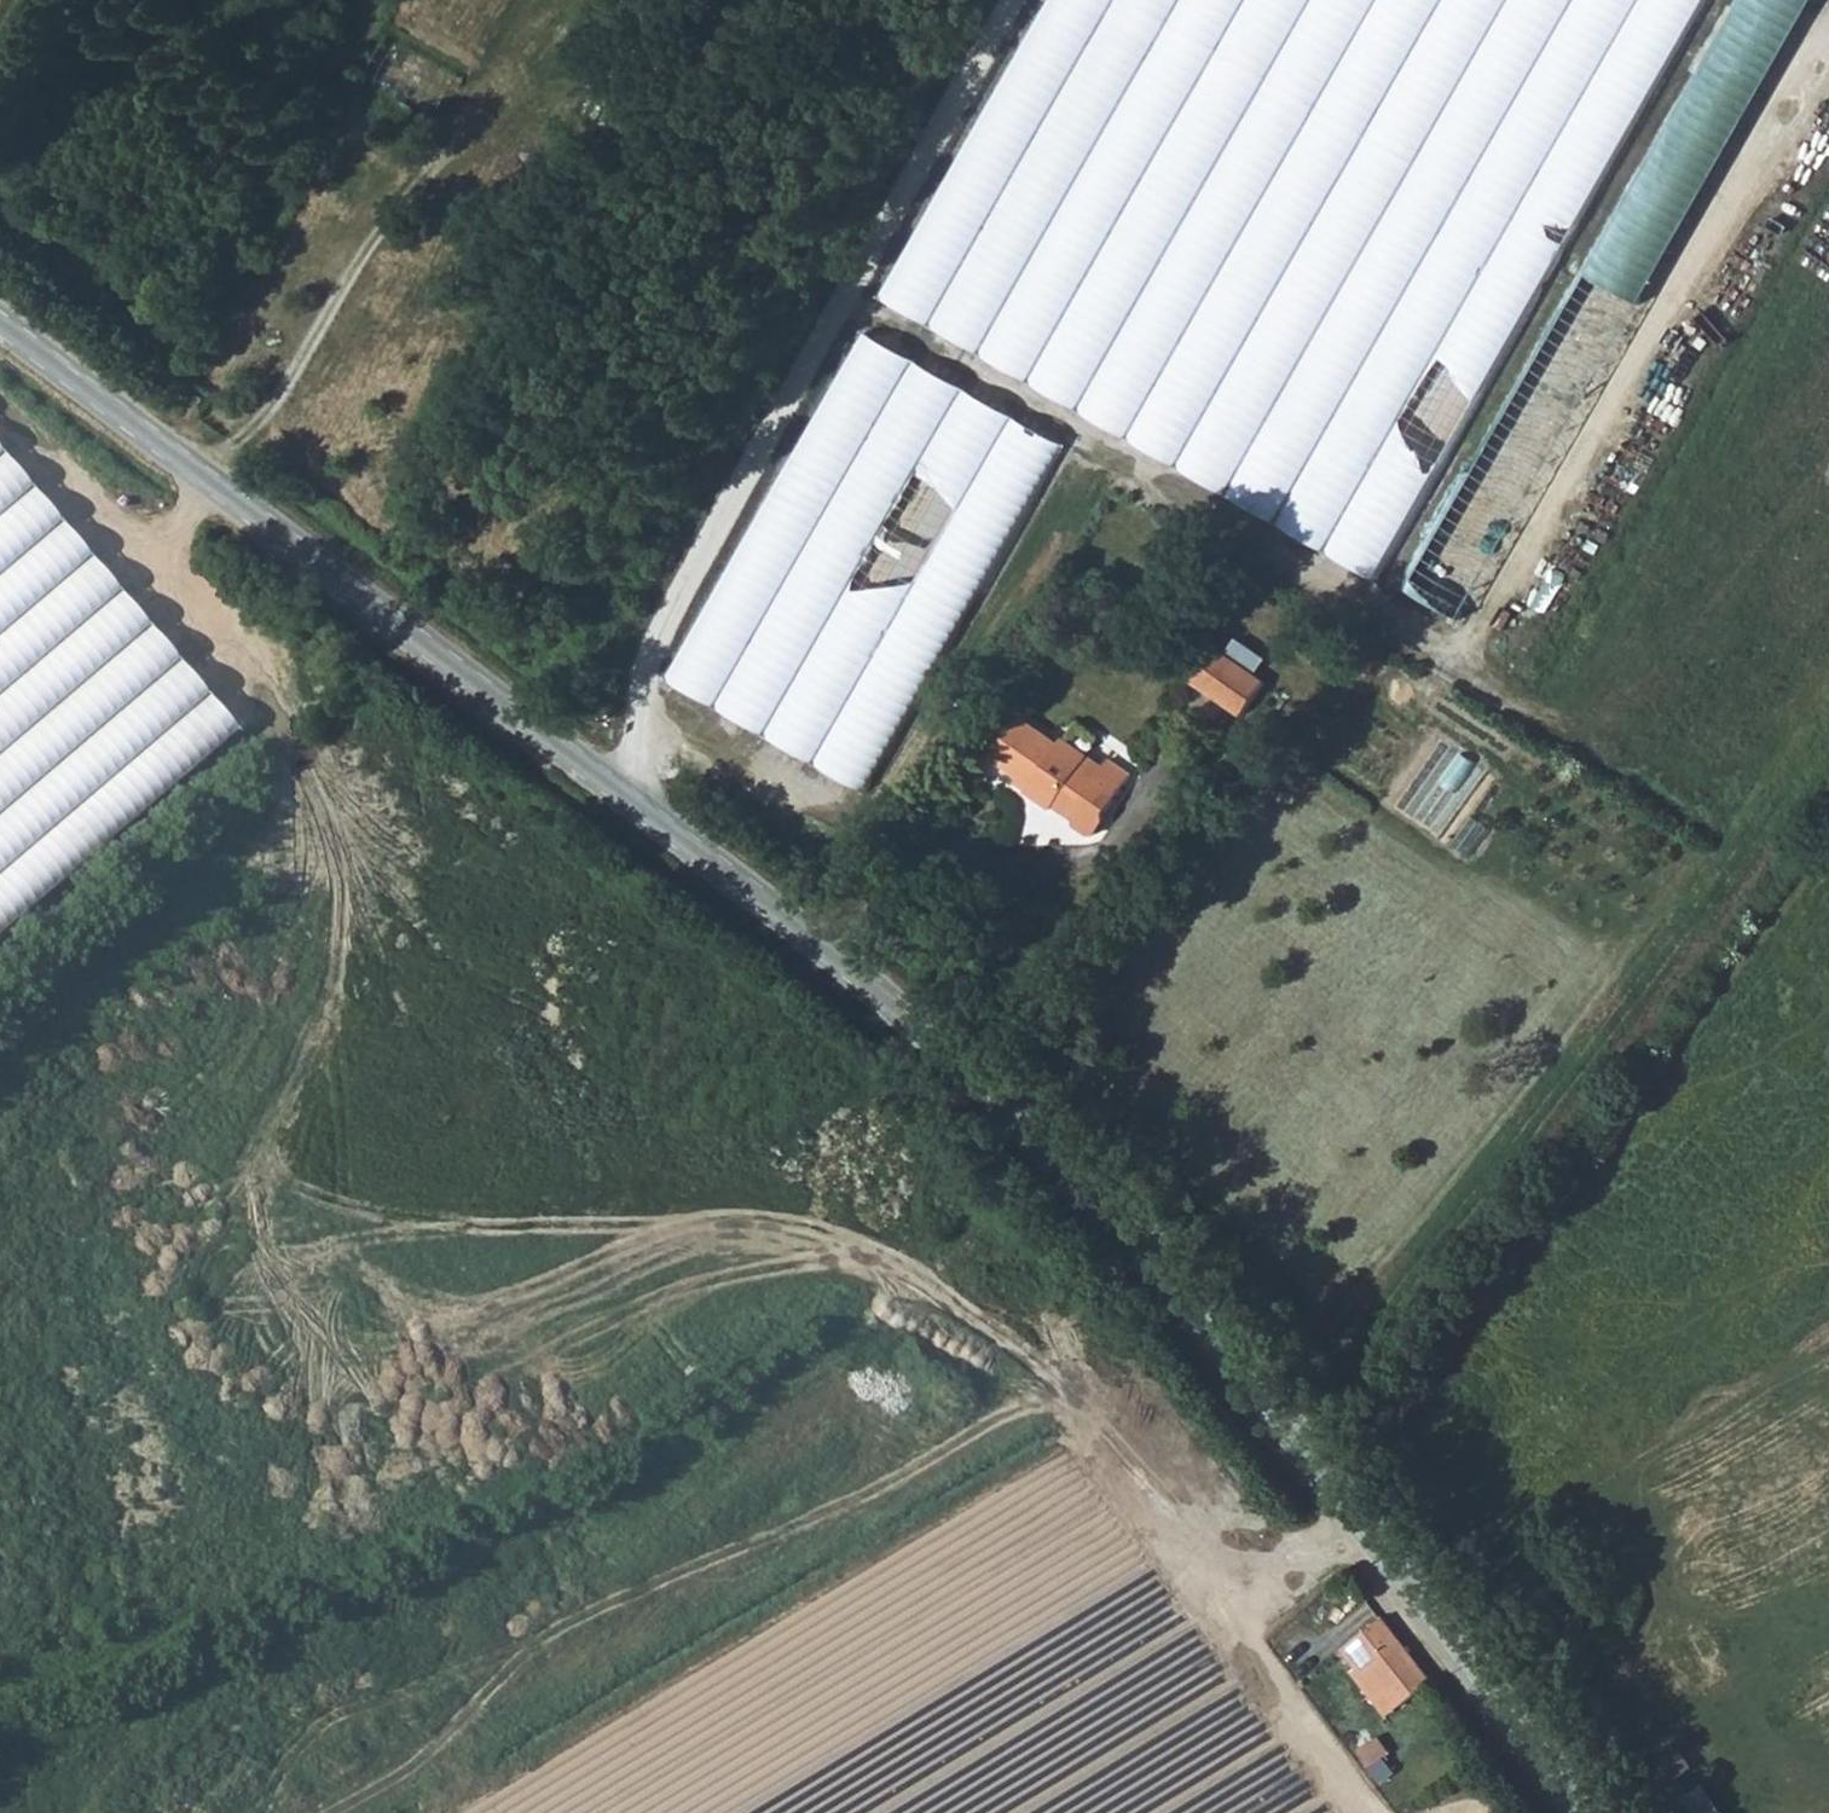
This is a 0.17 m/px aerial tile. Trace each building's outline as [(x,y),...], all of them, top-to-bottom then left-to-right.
[(888,286),(1379,568),(1706,0),(1053,0),(888,286)] [(1064,443),(863,332),(672,677),(873,788),(1064,443)] [(0,446),(0,911),(230,718),(0,446)] [(1274,679),(1226,646),(1204,678),(1253,711),(1274,679)] [(1069,738),(1064,744),(1024,716),(995,756),(1033,783),(1026,792),(1053,811),(1057,807),(1080,824),(1078,832),(1090,840),(1102,837),(1110,830),(1112,822),(1109,812),(1134,776),(1113,761),(1108,767),(1069,738)] [(1359,1677),(1376,1664),(1409,1708),(1443,1685),(1393,1621),(1345,1656),(1359,1677)] [(1389,1724),(1409,1708),(1376,1664),(1359,1677),(1355,1681),(1389,1724)] [(1356,1740),(1365,1763),(1386,1750),(1376,1729),(1356,1740)] [(1713,1784),(1694,1794),(1704,1812),(1727,1812),(1713,1784)]
